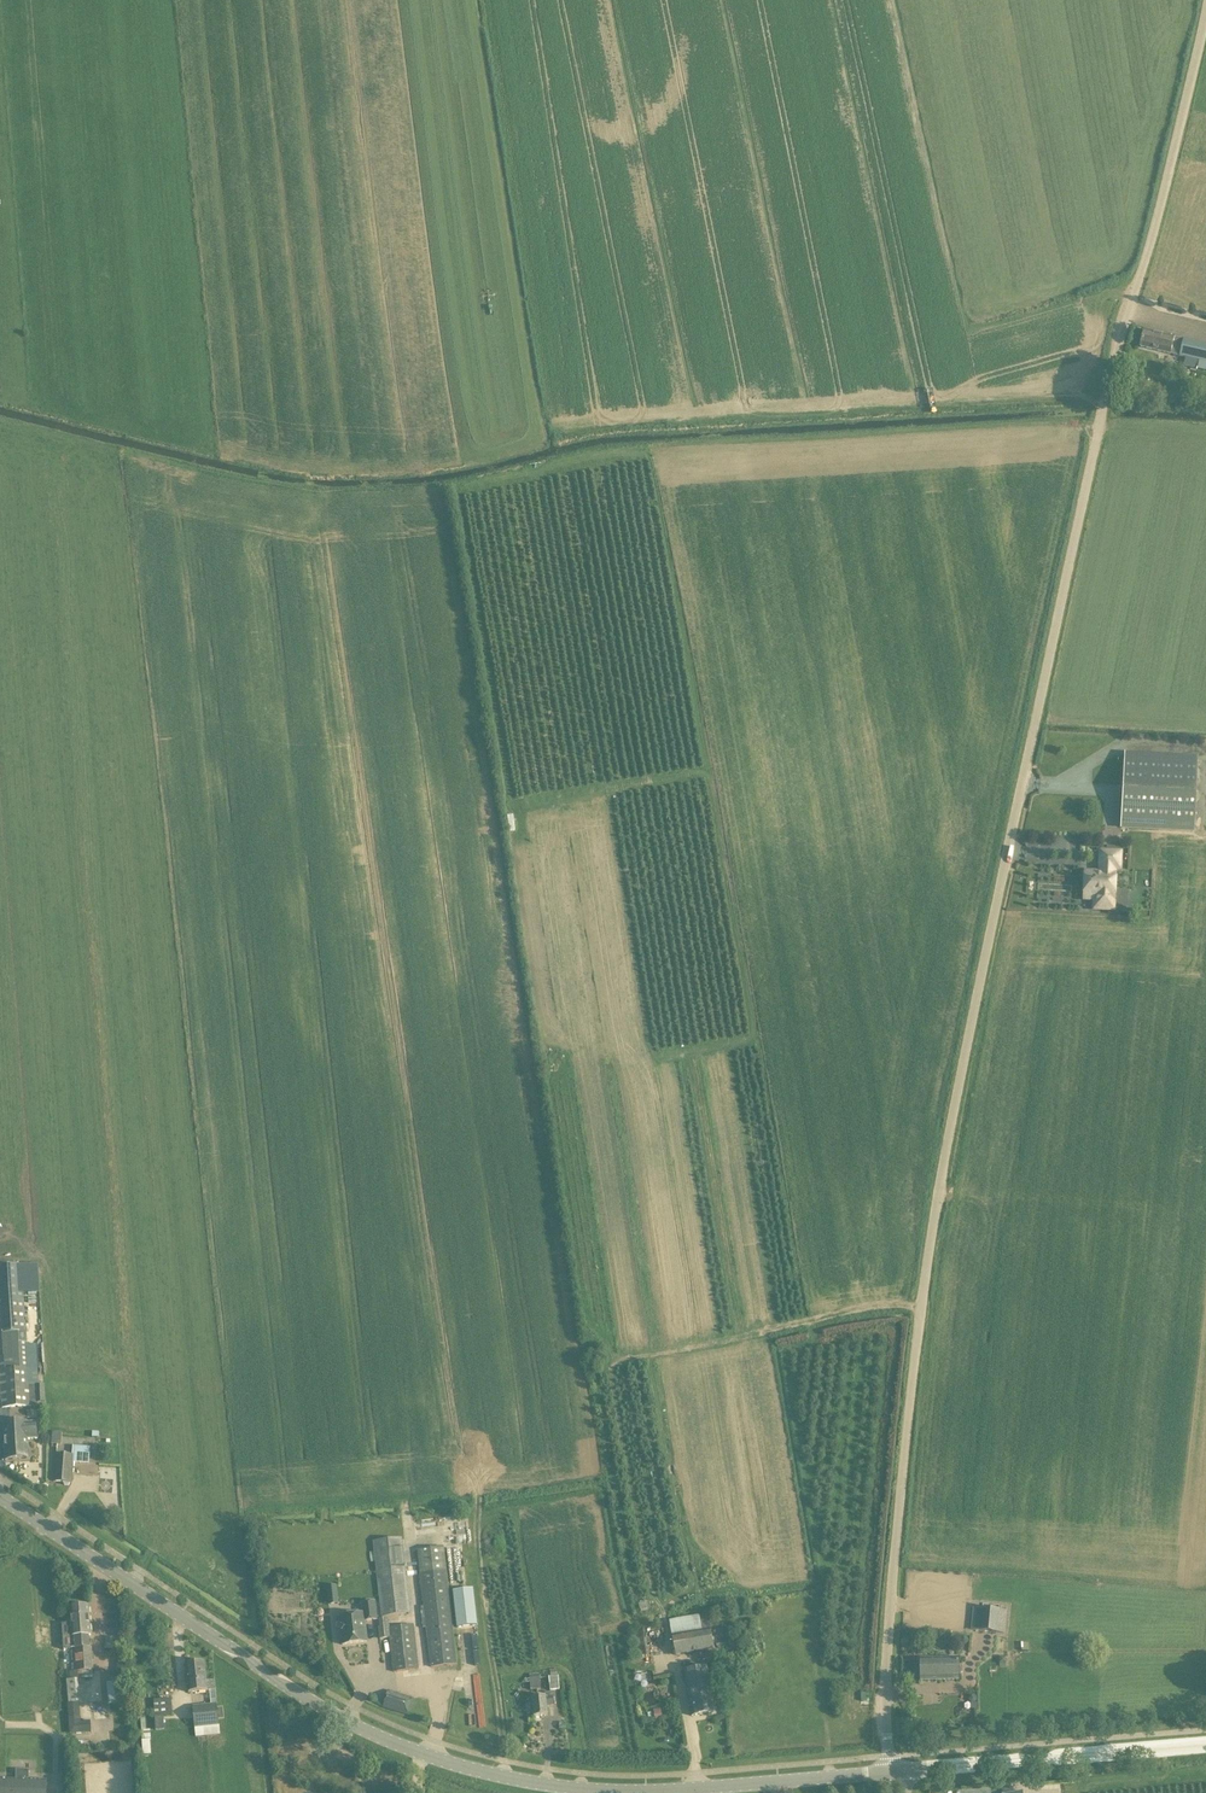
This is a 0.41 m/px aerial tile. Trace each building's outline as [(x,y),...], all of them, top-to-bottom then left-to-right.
[(1205,364),(1205,345),(1183,340),(1144,331),(1140,348),(1205,364)] [(1193,831),(1197,759),(1125,755),(1121,827),(1193,831)] [(1114,875),(1114,869),(1119,869),(1120,853),(1101,853),(1100,868),(1101,868),(1100,874),(1085,874),(1085,885),(1083,887),(1082,891),(1084,894),(1084,898),(1095,898),(1094,909),(1113,910),(1115,875),(1114,875)] [(0,1370),(0,1384),(1,1408),(30,1406),(28,1369),(27,1357),(22,1283),(2,1285),(1,1285),(5,1334),(12,1334),(14,1357),(15,1370),(0,1370)] [(38,1404),(45,1403),(44,1386),(37,1387),(38,1404)] [(27,1440),(37,1439),(36,1422),(26,1423),(26,1421),(3,1423),(5,1461),(28,1460),(27,1440)] [(62,1432),(51,1432),(50,1444),(61,1445),(62,1432)] [(88,1464),(89,1447),(73,1446),(71,1456),(55,1454),(53,1482),(71,1484),(73,1463),(88,1464)] [(410,1614),(402,1539),(372,1542),(381,1617),(410,1614)] [(443,1546),(416,1549),(423,1607),(420,1607),(423,1628),(426,1628),(430,1668),(457,1664),(443,1546)] [(338,1586),(328,1585),(327,1597),(337,1598),(338,1586)] [(458,1628),(477,1625),(473,1588),(453,1591),(458,1628)] [(651,1610),(649,1600),(640,1601),(640,1603),(638,1603),(640,1612),(651,1610)] [(367,1643),(365,1622),(378,1621),(375,1601),(361,1603),(362,1613),(338,1616),(341,1646),(367,1643)] [(72,1672),(72,1679),(92,1677),(92,1671),(93,1671),(91,1647),(90,1634),(88,1605),(69,1606),(70,1623),(61,1624),(62,1638),(76,1637),(76,1648),(70,1649),(71,1672),(72,1672)] [(1007,1610),(973,1607),(970,1631),(1005,1634),(1007,1610)] [(698,1616),(669,1621),(676,1656),(714,1649),(710,1632),(708,1615),(698,1616)] [(389,1627),(389,1625),(388,1625),(387,1618),(378,1619),(379,1627),(378,1627),(379,1639),(389,1638),(392,1673),(418,1670),(414,1625),(389,1627)] [(958,1680),(958,1658),(920,1659),(920,1681),(958,1680)] [(185,1664),(188,1693),(207,1691),(204,1662),(185,1664)] [(715,1713),(706,1667),(683,1671),(692,1717),(715,1713)] [(538,1673),(529,1675),(530,1690),(541,1689),(539,1678),(538,1673)] [(550,1677),(548,1677),(550,1691),(559,1690),(557,1673),(550,1674),(550,1677)] [(708,1674),(710,1681),(717,1680),(716,1673),(708,1674)] [(216,1703),(215,1689),(209,1690),(211,1704),(192,1706),(194,1728),(195,1738),(219,1735),(219,1725),(216,1703)] [(388,1690),(382,1708),(408,1716),(413,1698),(388,1690)] [(143,1756),(148,1755),(147,1741),(146,1741),(142,1692),(138,1693),(142,1741),(141,1741),(143,1756)] [(854,1702),(854,1693),(839,1694),(840,1703),(854,1702)] [(551,1696),(550,1694),(544,1694),(544,1696),(531,1697),(533,1717),(547,1716),(546,1707),(554,1706),(552,1696),(551,1696)] [(171,1699),(153,1700),(154,1717),(172,1716),(171,1699)] [(79,1704),(67,1705),(69,1735),(91,1733),(90,1721),(80,1722),(79,1704)] [(655,1720),(662,1719),(660,1709),(653,1710),(655,1720)] [(0,1782),(0,1792),(45,1792),(45,1780),(0,1782)]
